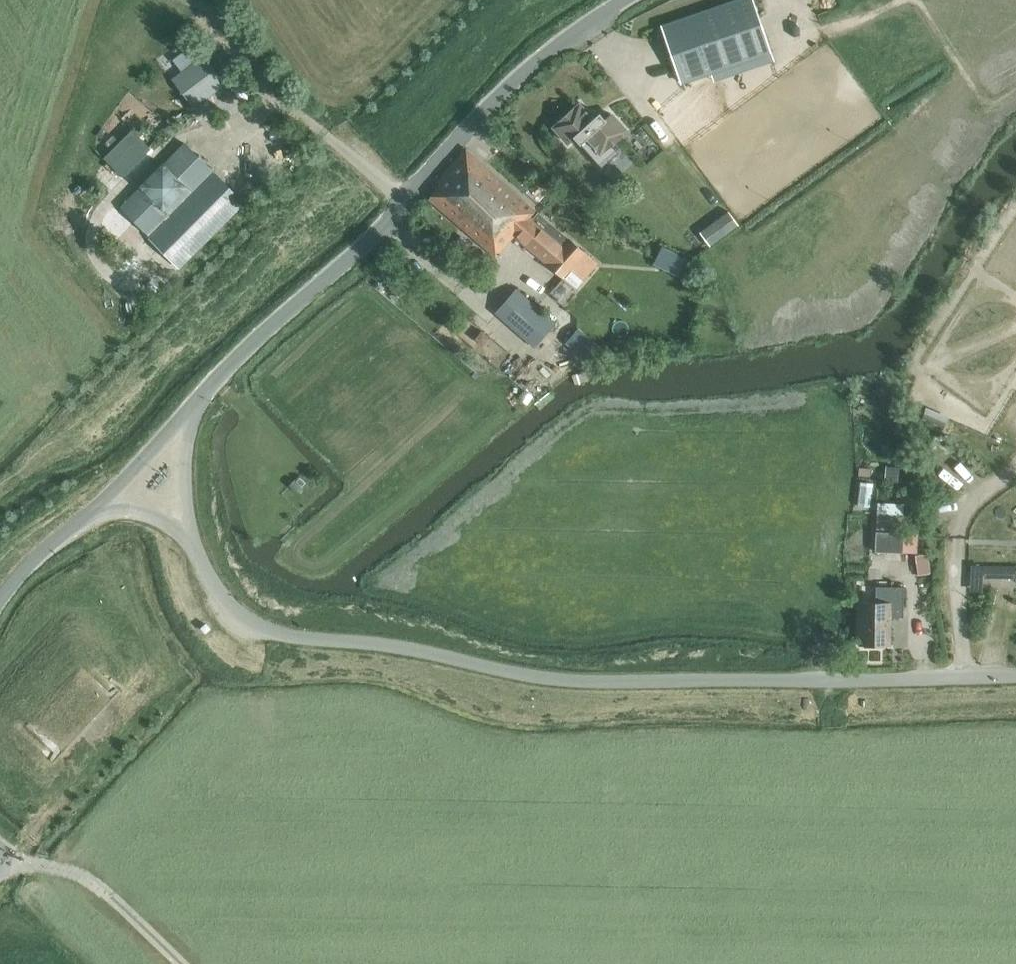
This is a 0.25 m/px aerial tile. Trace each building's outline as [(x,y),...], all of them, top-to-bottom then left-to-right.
[(662,25),(682,83),(770,53),(751,0),(735,0),(662,25)] [(206,59),(174,82),(190,105),(223,82),(206,59)] [(553,127),(568,143),(574,138),(580,144),(586,139),(600,154),(626,130),(611,113),(605,119),(599,113),(593,118),(579,104),(553,127)] [(120,144),(113,151),(106,158),(124,176),(151,150),(133,131),(120,144)] [(141,209),(131,220),(179,267),(244,202),(186,144),(165,166),(163,164),(139,188),(142,191),(133,200),(141,209)] [(429,198),(496,255),(514,235),(542,259),(564,278),(576,288),(597,264),(585,253),(568,239),(537,213),(531,220),(529,218),(535,210),(466,149),(437,182),(440,185),(429,198)] [(729,211),(699,233),(709,246),(739,224),(729,211)] [(662,247),(654,263),(679,275),(687,259),(662,247)] [(516,289),(494,313),(534,347),(555,323),(516,289)] [(600,348),(578,328),(566,342),(588,362),(600,348)] [(886,466),(884,481),(897,482),(898,467),(886,466)] [(859,467),(859,475),(870,476),(870,468),(859,467)] [(860,482),(857,506),(870,508),(873,484),(860,482)] [(875,532),(874,552),(902,553),(903,533),(875,532)] [(915,556),(918,575),(929,573),(927,554),(915,556)] [(999,576),(1000,565),(984,564),(984,576),(999,576)] [(904,587),(875,587),(875,603),(859,603),(859,604),(858,644),(858,645),(864,645),(864,647),(874,647),(874,645),(890,645),(891,644),(890,644),(890,617),(903,618),(904,587)] [(81,666),(26,726),(54,752),(50,759),(53,762),(54,763),(120,691),(119,690),(116,687),(109,692),(81,666)]
